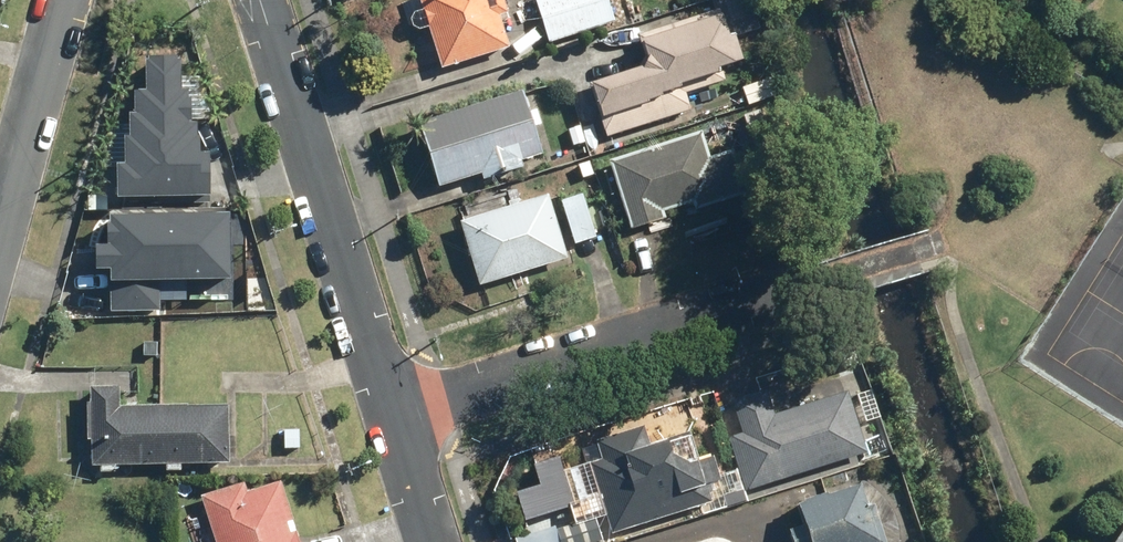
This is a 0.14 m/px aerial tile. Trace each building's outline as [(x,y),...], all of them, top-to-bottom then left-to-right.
[(440,68),(508,47),(498,15),(506,12),(502,0),(418,0),(440,68)] [(547,41),(613,20),(607,0),(534,0),(547,41)] [(588,85),(604,138),(688,111),(683,95),(724,82),(719,69),(743,61),(734,34),(728,36),(720,8),(636,34),(646,66),(588,85)] [(116,199),(210,199),(209,153),(202,153),(202,137),(196,137),(196,122),(191,122),(191,120),(191,98),(188,98),(188,90),(180,90),(180,78),(180,62),(175,62),(175,59),(146,59),(146,63),(144,63),(144,93),(134,93),(134,117),(129,117),(129,125),(129,140),(124,140),(125,168),(116,168),(116,199)] [(191,98),(191,120),(218,120),(205,78),(180,78),(180,90),(188,90),(188,98),(191,98)] [(771,79),(739,89),(745,107),(777,96),(771,79)] [(417,123),(438,188),(480,176),(481,181),(522,169),(520,162),(540,156),(520,91),(417,123)] [(740,116),(746,135),(764,130),(759,111),(740,116)] [(129,140),(129,125),(104,126),(92,168),(116,168),(125,168),(124,140),(129,140)] [(607,161),(628,231),(664,220),(662,213),(689,204),(692,212),(744,196),(730,151),(707,159),(698,133),(607,161)] [(558,202),(572,245),(594,238),(580,195),(558,202)] [(457,223),(477,286),(566,260),(546,196),(457,223)] [(112,283),(112,312),(160,311),(159,281),(232,281),(232,215),(108,216),(108,224),(106,224),(106,246),(95,246),(95,271),(110,271),(110,283),(112,283)] [(718,480),(727,507),(747,501),(744,492),(865,453),(845,392),(787,411),(779,384),(750,393),(759,420),(741,426),(743,433),(726,438),(738,474),(718,480)] [(117,387),(88,388),(90,466),(227,463),(226,404),(118,406),(117,387)] [(586,464),(609,535),(710,503),(705,486),(718,482),(710,458),(697,462),(688,433),(649,445),(642,426),(594,441),(600,459),(586,464)] [(297,430),(282,430),(282,448),(297,448),(297,430)] [(575,503),(561,456),(534,464),(541,485),(518,492),(526,519),(575,503)] [(200,496),(215,541),(297,541),(278,481),(245,491),(242,483),(200,496)] [(871,504),(866,506),(858,484),(796,505),(802,524),(788,529),(792,541),(883,541),(871,504)] [(558,541),(597,541),(600,541),(593,518),(554,530),(558,541)] [(554,530),(553,527),(517,538),(518,541),(558,541),(554,530)] [(1113,541),(1122,541),(1122,527),(1113,541)]
